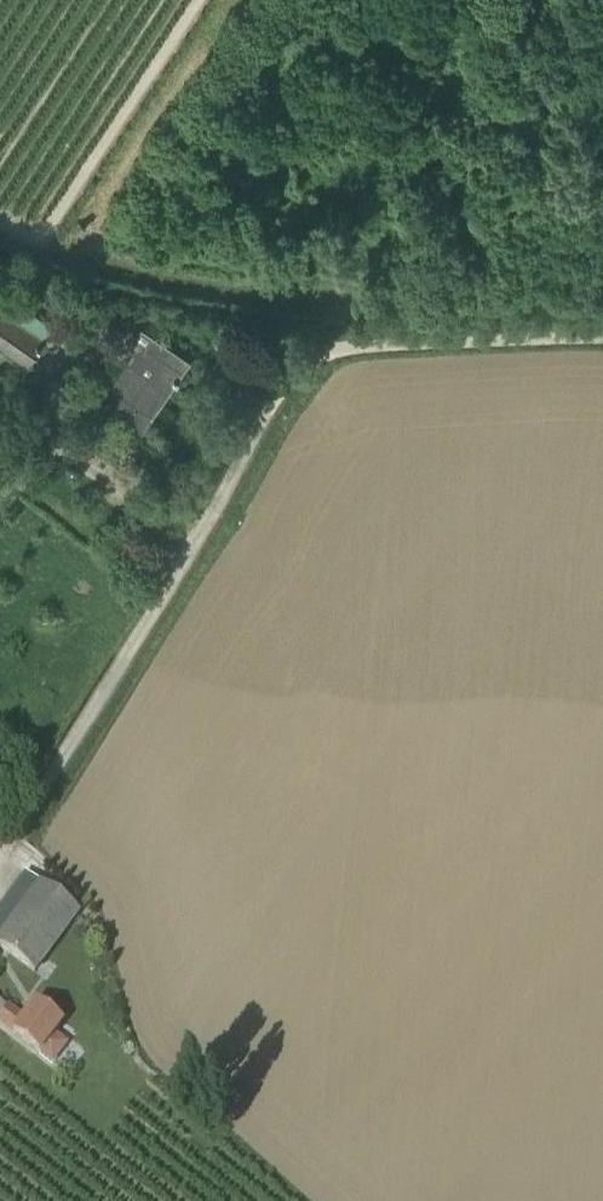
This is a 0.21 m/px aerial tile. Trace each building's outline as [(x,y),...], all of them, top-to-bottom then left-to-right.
[(25,366),(52,327),(3,294),(0,299),(0,349),(25,366)] [(176,380),(188,363),(152,339),(146,348),(132,338),(100,383),(117,394),(110,404),(108,402),(107,403),(122,413),(118,419),(139,433),(173,384),(175,386),(178,382),(176,380)] [(37,883),(23,873),(6,895),(21,906),(0,933),(0,948),(32,972),(77,913),(38,883),(37,883)] [(23,1019),(0,1003),(0,1024),(13,1033),(23,1019)] [(60,1023),(34,1004),(23,1019),(13,1033),(53,1063),(69,1043),(54,1032),(60,1023)]
